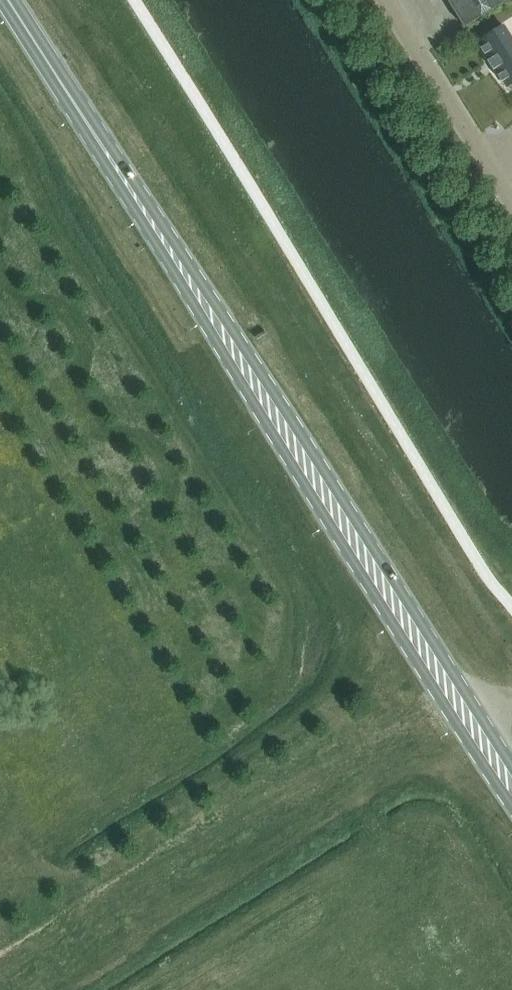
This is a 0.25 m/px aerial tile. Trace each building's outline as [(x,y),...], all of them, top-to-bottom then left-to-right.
[(461,28),(506,0),(444,0),(461,28)] [(480,37),(495,31),(491,21),(476,27),(480,37)] [(481,42),(484,47),(482,48),(483,50),(484,48),(486,51),(487,52),(485,54),(486,55),(488,54),(491,59),(489,61),(490,63),(492,61),(496,67),(494,69),(495,70),(497,69),(501,75),(499,76),(500,77),(502,76),(504,80),(502,81),(503,82),(505,81),(508,86),(511,84),(511,38),(505,27),(481,42)]
